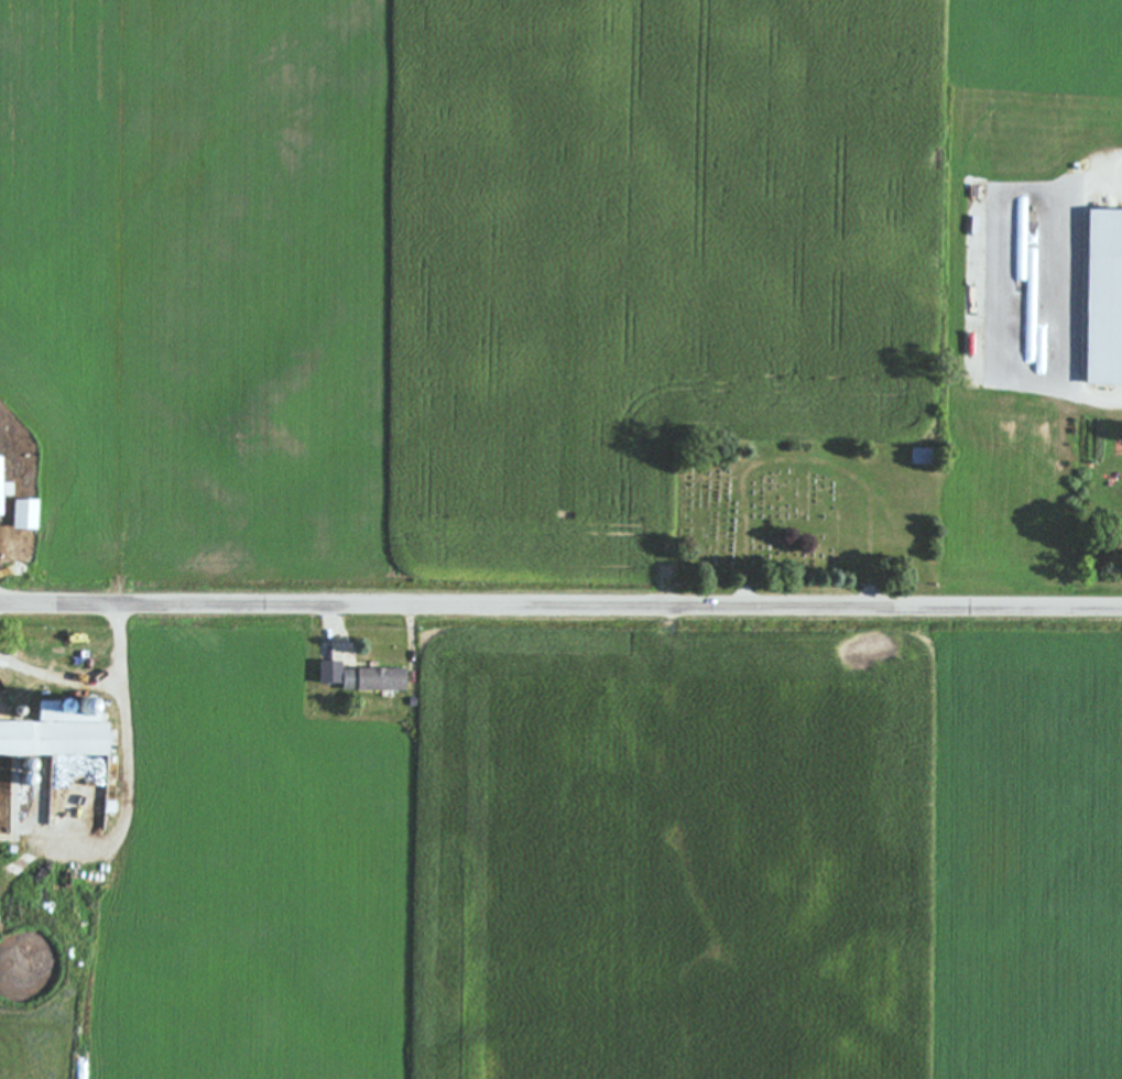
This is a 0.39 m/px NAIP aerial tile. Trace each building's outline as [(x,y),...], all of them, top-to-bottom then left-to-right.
[(1083,210),(1080,384),(1121,385),(1121,210),(1083,210)] [(8,517),(8,497),(18,497),(18,484),(6,484),(6,459),(0,459),(0,517),(8,517)] [(42,531),(43,502),(16,501),(15,530),(42,531)] [(345,669),(345,663),(324,662),(324,684),(347,685),(347,691),(411,692),(412,670),(345,669)] [(113,756),(113,722),(122,722),(122,702),(90,702),(43,702),(43,713),(39,713),(39,723),(0,723),(0,757),(113,756)]
